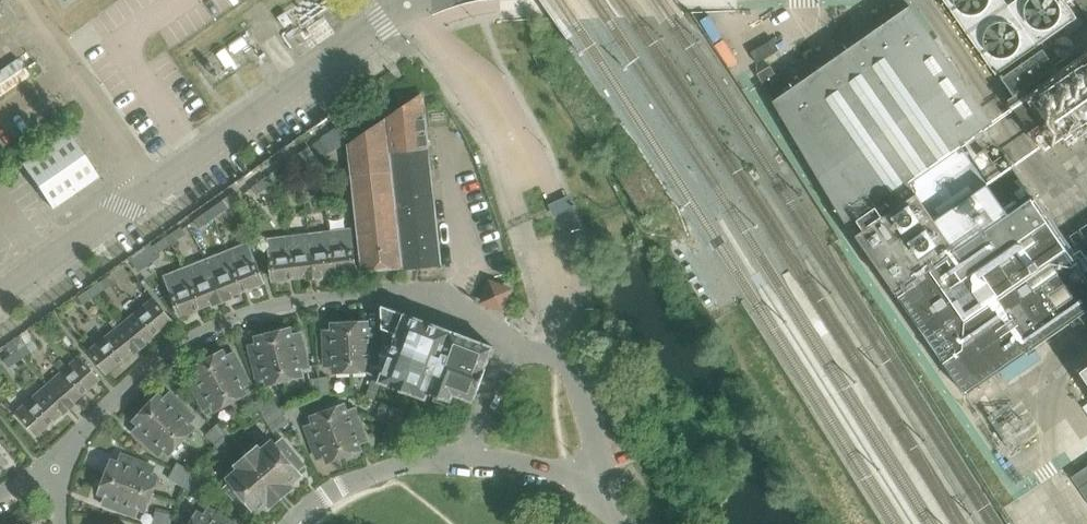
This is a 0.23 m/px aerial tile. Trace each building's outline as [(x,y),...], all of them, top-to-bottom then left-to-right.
[(1008,101),(1059,66),(1063,72),(1086,55),(1086,0),(939,0),(1008,101)] [(771,65),(758,72),(847,223),(875,204),(958,145),(992,122),(912,7),(788,94),(771,65)] [(286,12),(278,17),(285,27),(292,22),(286,12)] [(780,50),(773,39),(751,52),(757,63),(780,50)] [(0,70),(0,96),(29,76),(17,58),(0,70)] [(423,95),(350,146),(364,271),(403,267),(403,269),(411,268),(442,265),(435,198),(425,107),(423,96),(423,95)] [(330,132),(323,138),(333,152),(341,147),(330,132)] [(67,133),(21,164),(51,208),(98,177),(67,133)] [(321,139),(311,146),(321,159),(331,152),(321,139)] [(994,143),(971,159),(988,185),(1012,169),(994,143)] [(856,236),(894,292),(966,396),(1086,312),(1086,278),(1032,198),(1019,179),(993,197),(958,145),(875,204),(884,217),(856,236)] [(310,147),(301,153),(309,166),(319,160),(310,147)] [(288,162),(277,170),(285,181),(296,173),(288,162)] [(268,177),(253,187),(258,194),(273,184),(268,177)] [(210,210),(215,218),(229,208),(224,200),(210,210)] [(210,210),(195,221),(200,228),(215,218),(210,210)] [(168,237),(173,245),(187,235),(182,227),(168,237)] [(330,232),(335,273),(356,270),(353,248),(353,249),(350,230),(330,232)] [(321,274),(335,273),(330,232),(310,235),(315,277),(322,276),(321,274)] [(310,235),(290,237),(295,278),(309,276),(309,278),(315,277),(310,235)] [(168,237),(153,247),(158,254),(173,245),(168,237)] [(270,240),(272,259),(274,280),(295,278),(290,237),(270,240)] [(234,263),(244,291),(264,283),(256,263),(248,244),(230,251),(234,262),(234,263)] [(213,271),(212,271),(224,301),(232,297),(232,295),(244,291),(234,263),(234,262),(230,251),(209,260),(213,271)] [(209,260),(185,269),(189,280),(190,280),(201,308),(214,303),(214,304),(224,301),(212,271),(213,271),(209,260)] [(174,295),(181,315),(201,308),(190,280),(189,280),(185,269),(167,276),(174,295)] [(93,287),(98,294),(113,284),(108,277),(93,287)] [(491,283),(484,302),(503,309),(510,290),(491,283)] [(93,287),(79,297),(84,304),(98,294),(93,287)] [(145,342),(172,321),(158,304),(154,298),(122,324),(141,348),(146,344),(145,342)] [(380,381),(391,386),(415,395),(427,399),(429,393),(452,401),(454,394),(473,401),(477,390),(478,390),(486,369),(492,351),(494,347),(440,327),(441,327),(426,321),(412,316),(383,306),(382,307),(383,328),(384,350),(390,355),(380,381)] [(350,323),(352,371),(370,370),(369,363),(378,363),(377,329),(368,329),(368,322),(350,323)] [(333,331),(324,331),(326,365),(334,365),(335,372),(352,371),(350,323),(333,324),(333,331)] [(90,350),(95,355),(94,355),(108,372),(135,350),(136,352),(141,348),(122,324),(90,350)] [(301,369),(309,366),(301,334),(293,336),(291,329),(274,333),(285,380),(302,376),(301,369)] [(258,344),(250,346),(258,379),(267,377),(268,384),(285,380),(274,333),(257,337),(258,344)] [(19,350),(24,358),(39,348),(34,340),(19,350)] [(19,350),(5,360),(10,368),(24,358),(19,350)] [(208,360),(231,402),(247,393),(243,387),(251,383),(235,353),(227,357),(224,351),(208,360)] [(79,357),(49,384),(70,408),(75,404),(74,402),(100,379),(86,364),(85,364),(79,357)] [(208,360),(193,368),(196,374),(189,379),(205,408),(213,404),(216,410),(231,402),(208,360)] [(320,378),(322,395),(332,394),(330,376),(320,378)] [(320,378),(311,379),(313,397),(322,395),(320,378)] [(373,380),(367,396),(375,399),(381,383),(373,380)] [(18,412),(24,418),(24,419),(38,434),(64,411),(65,412),(70,408),(49,384),(18,412)] [(270,393),(262,398),(272,412),(279,408),(270,393)] [(159,395),(147,408),(182,441),(194,428),(189,423),(195,417),(171,394),(165,400),(159,395)] [(262,398),(255,402),(265,417),(272,412),(262,398)] [(382,403),(376,419),(384,422),(390,406),(382,403)] [(359,443),(367,440),(356,409),(348,412),(345,405),(328,411),(344,456),(361,450),(359,443)] [(390,406),(384,422),(392,425),(398,409),(390,406)] [(135,420),(141,425),(135,432),(159,455),(165,449),(170,454),(182,441),(147,408),(135,420)] [(279,408),(272,412),(282,427),(289,422),(279,408)] [(398,409),(392,425),(401,429),(407,412),(398,409)] [(312,417),(314,424),(306,427),(317,458),(326,455),(328,462),(344,456),(328,411),(312,417)] [(272,412),(265,417),(274,432),(282,427),(272,412)] [(214,428),(225,441),(232,436),(220,422),(214,428)] [(214,428),(207,434),(219,447),(225,441),(214,428)] [(297,470),(304,465),(283,440),(276,445),(273,441),(262,451),(259,447),(248,456),(282,496),(293,487),(290,484),(301,474),(297,470)] [(3,467),(2,465),(8,461),(0,450),(0,469),(3,467)] [(113,460),(107,477),(152,494),(158,477),(151,475),(154,467),(123,455),(120,463),(113,460)] [(233,482),(226,488),(247,513),(254,507),(258,511),(269,502),(271,505),(282,496),(248,456),(238,465),(240,469),(230,478),(233,482)] [(178,463),(173,470),(189,479),(193,471),(178,463)] [(1072,477),(1086,499),(1086,466),(1072,477)] [(173,470),(169,478),(184,487),(189,479),(173,470)] [(189,479),(204,488),(208,480),(193,471),(189,479)] [(107,496),(104,504),(136,516),(139,508),(146,510),(152,494),(107,477),(101,493),(107,496)] [(189,479),(184,487),(199,495),(204,488),(189,479)] [(209,508),(205,516),(198,512),(192,523),(237,523),(209,508)] [(156,511),(154,520),(171,523),(173,515),(156,511)]
